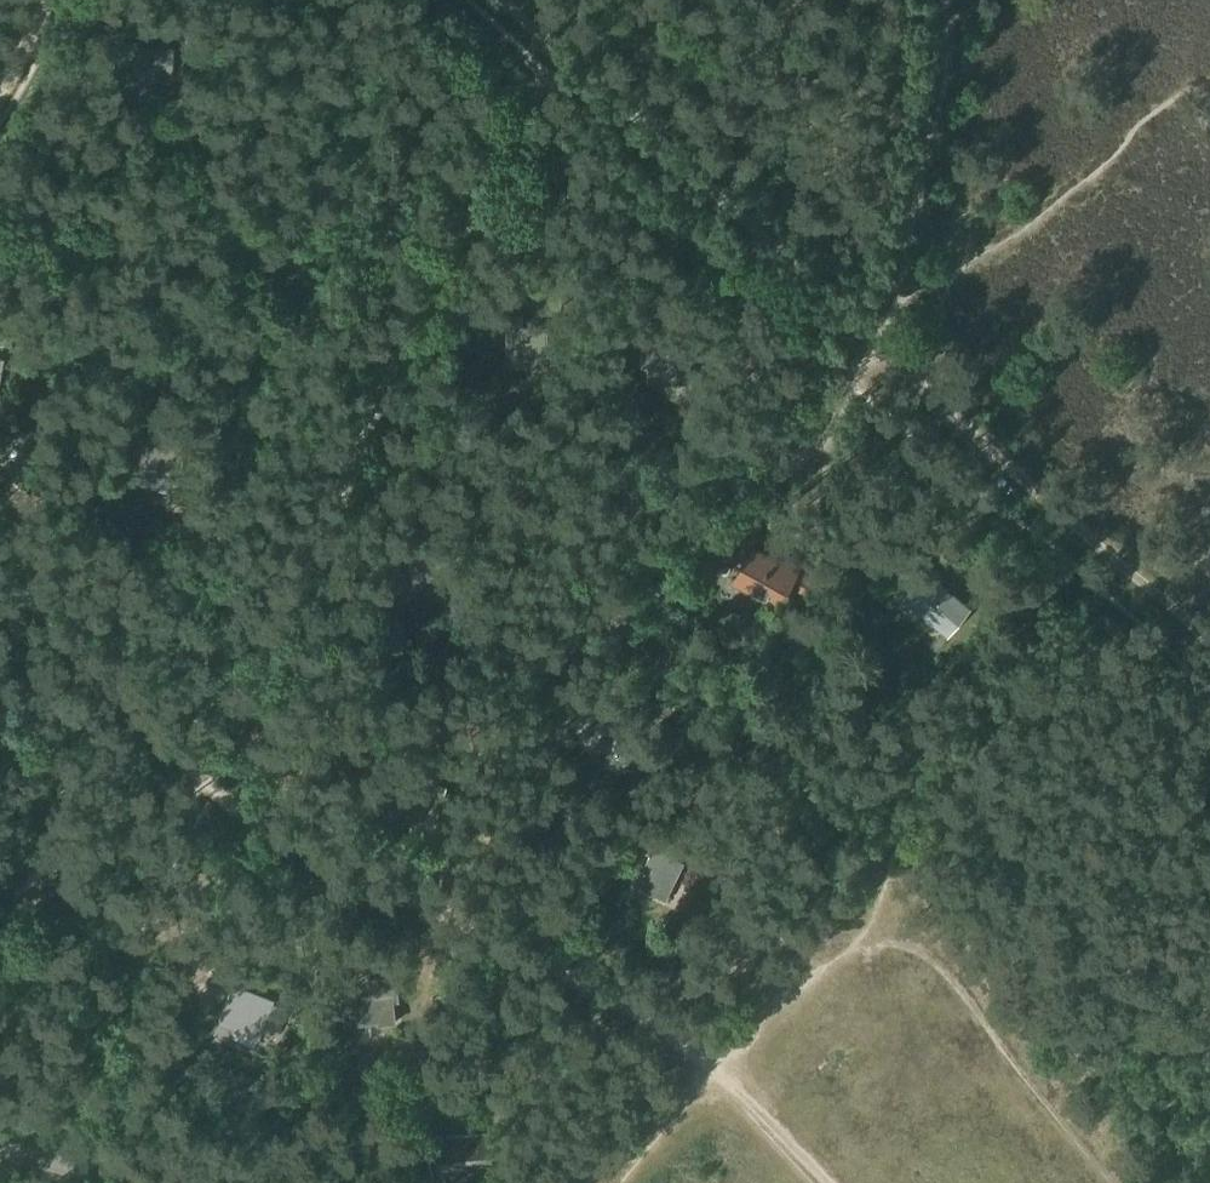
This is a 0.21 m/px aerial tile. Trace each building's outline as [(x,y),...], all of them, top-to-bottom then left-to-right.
[(109,57),(108,70),(117,70),(117,71),(171,74),(173,47),(119,44),(118,57),(109,57)] [(330,207),(326,216),(337,220),(340,211),(330,207)] [(506,315),(499,315),(499,326),(507,326),(506,367),(547,368),(547,326),(518,326),(518,314),(506,314),(506,315)] [(642,344),(642,367),(648,367),(648,383),(676,383),(676,384),(680,384),(680,383),(689,383),(689,355),(672,355),(672,349),(660,349),(660,344),(642,344)] [(754,548),(735,582),(778,606),(797,572),(790,568),(792,566),(775,556),(774,559),(754,548)] [(926,572),(905,598),(950,635),(972,609),(926,572)] [(602,707),(579,729),(618,769),(640,746),(602,707)] [(654,846),(635,885),(666,900),(685,861),(654,846)] [(350,999),(340,1001),(342,1015),(352,1014),(353,1025),(354,1025),(354,1024),(379,1020),(379,1023),(394,1021),(394,1022),(395,1022),(395,1020),(392,994),(397,994),(395,974),(368,978),(371,995),(350,998),(350,999)] [(227,999),(215,1030),(230,1036),(233,1029),(256,1038),(261,1026),(277,1032),(282,1020),(285,1011),(270,1005),(271,1001),(232,986),(227,999)] [(448,1137),(433,1138),(436,1174),(451,1172),(494,1168),(491,1133),(448,1137)]
